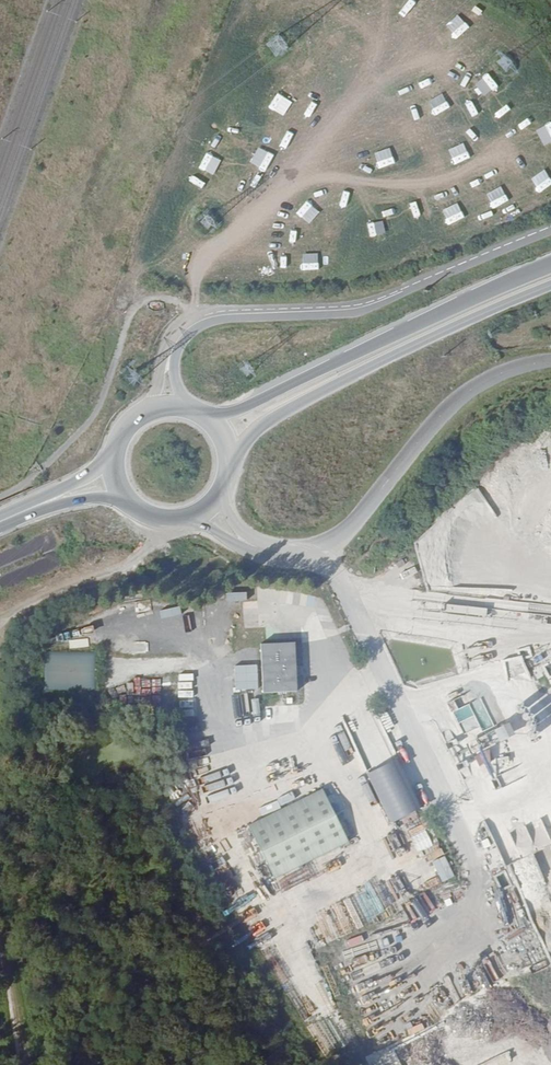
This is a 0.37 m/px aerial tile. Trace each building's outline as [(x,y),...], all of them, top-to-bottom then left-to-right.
[(243,608),(243,622),(257,622),(257,608),(243,608)] [(287,638),(256,640),(263,716),(294,715),(287,638)] [(130,640),(130,654),(148,654),(148,639),(130,640)] [(112,644),(112,652),(130,651),(129,643),(112,644)] [(543,665),(548,663),(550,669),(550,652),(547,644),(536,649),(543,665)] [(96,690),(96,652),(44,651),(43,689),(96,690)] [(536,678),(544,675),(540,664),(532,667),(536,678)] [(161,687),(160,678),(139,680),(140,689),(161,687)] [(497,727),(481,734),(465,695),(451,701),(478,767),(492,761),(485,745),(501,738),(497,727)] [(511,720),(497,726),(503,739),(517,733),(511,720)] [(359,751),(387,740),(382,727),(353,738),(359,751)] [(496,757),(497,767),(515,764),(514,754),(496,757)] [(423,807),(399,756),(367,771),(391,822),(423,807)] [(495,784),(521,775),(518,767),(493,776),(495,784)] [(319,791),(246,827),(270,875),(343,841),(319,791)] [(411,836),(419,852),(434,845),(426,829),(411,836)] [(433,860),(442,882),(455,877),(446,855),(433,860)] [(425,881),(428,888),(439,883),(437,877),(425,881)] [(367,899),(375,897),(371,881),(363,883),(367,899)] [(302,900),(312,910),(318,903),(308,893),(302,900)] [(327,906),(314,916),(324,928),(337,918),(327,906)] [(315,1019),(322,1015),(315,1001),(307,1005),(315,1019)]
